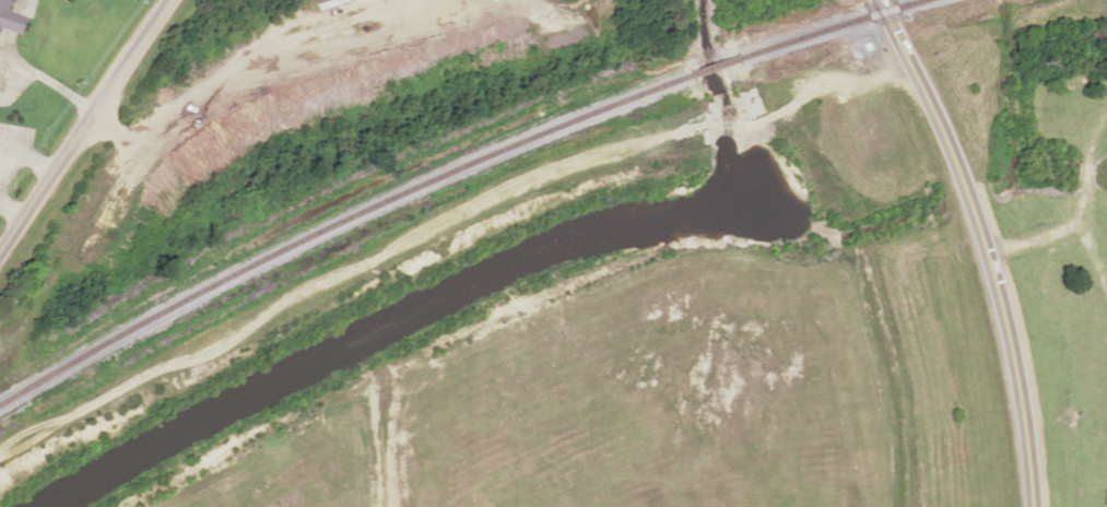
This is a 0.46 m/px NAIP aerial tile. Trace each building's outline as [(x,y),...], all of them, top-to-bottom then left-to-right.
[(16,35),(22,15),(5,10),(8,0),(0,0),(0,30),(16,35)]
